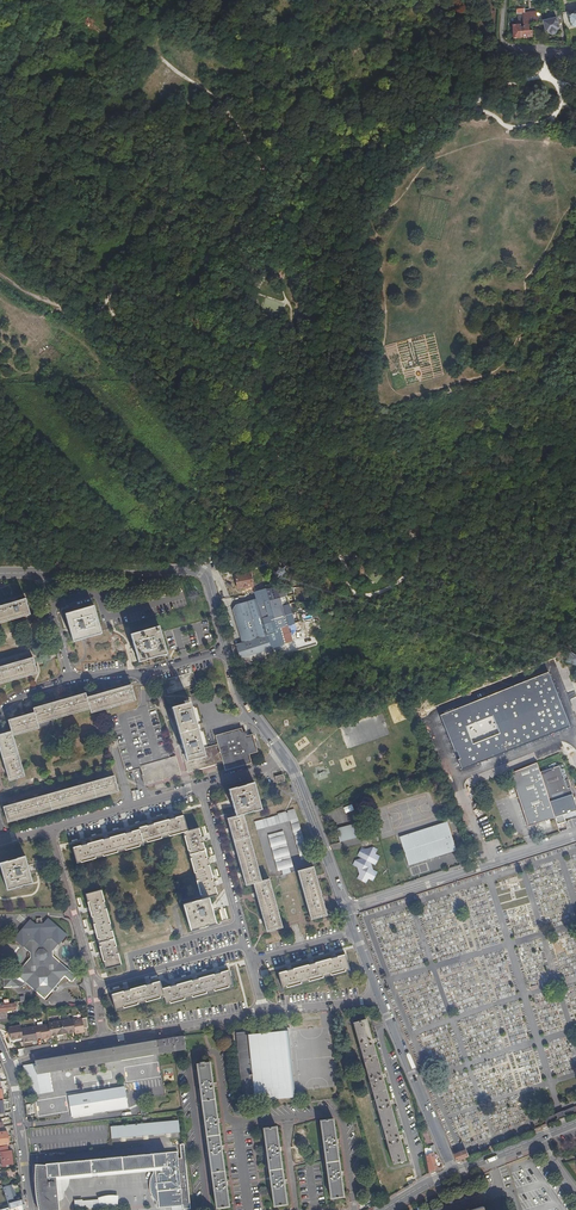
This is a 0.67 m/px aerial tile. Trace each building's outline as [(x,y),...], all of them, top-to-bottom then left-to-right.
[(525,12),(525,8),(517,9),(518,14),(519,14),(520,21),(524,21),(523,13),(526,13),(525,12)] [(522,37),(533,36),(533,30),(529,29),(529,24),(539,21),(538,17),(537,13),(531,14),(530,12),(525,12),(526,13),(523,13),(524,21),(524,26),(525,29),(521,30),(522,37)] [(560,29),(557,17),(543,20),(546,32),(549,31),(550,33),(552,34),(555,34),(557,31),(557,30),(560,29)] [(514,38),(522,37),(521,30),(525,29),(524,26),(520,26),(520,23),(513,24),(514,38)] [(277,276),(277,270),(276,270),(276,279),(285,279),(285,270),(284,270),(284,276),(277,276)] [(252,574),(236,577),(239,590),(255,587),(252,574)] [(293,634),(280,589),(271,589),(256,593),(257,594),(258,599),(238,605),(234,610),(243,643),(237,645),(242,658),(294,644),(292,634),(293,634)] [(285,589),(280,589),(293,634),(299,630),(288,592),(286,592),(285,589)] [(30,614),(26,598),(0,605),(0,622),(30,614)] [(93,606),(65,614),(73,641),(102,633),(93,606)] [(159,626),(131,634),(139,662),(167,654),(159,626)] [(37,673),(33,657),(0,666),(0,683),(37,673)] [(548,670),(538,675),(551,699),(559,695),(548,670)] [(165,679),(169,693),(197,685),(194,671),(165,679)] [(551,699),(538,675),(485,697),(483,698),(440,716),(456,753),(460,751),(463,758),(459,760),(463,770),(572,724),(559,695),(551,699)] [(113,706),(137,700),(131,684),(87,697),(86,692),(33,708),(34,711),(34,712),(7,720),(11,731),(0,734),(0,751),(8,779),(23,775),(12,735),(38,727),(40,734),(54,730),(50,720),(89,709),(91,713),(113,706)] [(203,748),(190,702),(172,707),(185,753),(188,761),(206,755),(203,748)] [(140,765),(170,757),(154,704),(152,704),(143,706),(108,716),(109,720),(110,720),(116,740),(115,741),(117,745),(117,744),(119,749),(126,772),(141,768),(140,765)] [(206,755),(188,761),(185,753),(183,754),(188,772),(223,761),(225,770),(251,762),(249,754),(258,751),(253,734),(244,737),(241,728),(215,735),(217,744),(203,748),(206,755)] [(170,757),(140,765),(141,768),(145,784),(181,774),(176,756),(170,757)] [(530,826),(557,816),(540,772),(537,762),(534,763),(512,772),(511,773),(530,826)] [(568,778),(566,779),(560,764),(540,772),(557,816),(575,809),(575,799),(568,778)] [(284,780),(282,774),(274,775),(275,782),(284,780)] [(113,775),(2,807),(6,821),(117,789),(113,775)] [(236,816),(243,814),(243,813),(261,808),(254,781),(228,788),(236,815),(236,816)] [(309,856),(295,808),(288,810),(289,811),(255,820),(257,829),(291,820),(302,859),(309,857),(309,856)] [(187,829),(183,814),(139,826),(139,828),(72,847),(77,862),(144,843),(143,842),(187,829)] [(261,880),(243,814),(236,816),(236,815),(227,817),(246,884),(253,882),(267,931),(282,926),(268,878),(261,880)] [(358,823),(337,830),(342,843),(363,835),(358,823)] [(429,853),(455,846),(448,823),(422,830),(423,833),(401,839),(409,866),(431,860),(429,853)] [(209,897),(217,894),(199,827),(184,832),(195,873),(202,898),(209,897)] [(294,866),(284,830),(269,834),(278,870),(282,869),(290,867),(294,866)] [(457,853),(455,846),(429,853),(431,860),(457,853)] [(362,857),(355,859),(361,880),(375,876),(371,862),(378,860),(375,849),(368,851),(367,850),(360,852),(362,857)] [(23,855),(0,862),(0,866),(7,889),(32,882),(23,855)] [(327,914),(313,865),(298,870),(311,918),(327,914)] [(195,896),(192,885),(179,888),(182,899),(195,896)] [(100,889),(85,893),(106,968),(121,964),(100,889)] [(216,923),(209,897),(202,898),(184,904),(191,930),(216,923)] [(38,920),(31,921),(20,933),(19,938),(19,939),(30,949),(30,958),(19,970),(5,970),(5,986),(23,986),(27,982),(41,995),(42,996),(47,996),(48,995),(54,989),(57,986),(65,977),(72,983),(78,977),(59,959),(59,948),(71,935),(54,919),(49,920),(48,921),(45,921),(41,921),(39,921),(38,920)] [(321,954),(299,960),(301,966),(323,960),(321,954)] [(323,960),(328,975),(349,969),(345,954),(323,960)] [(301,966),(305,981),(328,975),(323,960),(301,966)] [(283,987),(305,981),(301,966),(279,972),(283,987)] [(164,996),(166,1004),(233,985),(229,969),(162,988),(164,996)] [(164,996),(162,988),(160,980),(112,994),(116,1009),(164,996)] [(9,1020),(9,1015),(6,1016),(6,1011),(15,1009),(15,1003),(9,1003),(0,1004),(0,1022),(9,1020)] [(84,1027),(89,1026),(87,1017),(73,1019),(73,1018),(48,1023),(21,1028),(20,1025),(9,1027),(9,1029),(7,1032),(10,1034),(11,1041),(23,1039),(24,1043),(30,1042),(30,1040),(37,1039),(42,1038),(45,1038),(45,1039),(51,1038),(51,1037),(59,1035),(63,1034),(68,1034),(75,1032),(76,1034),(85,1032),(84,1027)] [(406,1160),(366,1017),(353,1021),(359,1044),(393,1163),(406,1160)] [(245,1033),(245,1031),(236,1031),(242,1098),(251,1098),(251,1094),(254,1094),(254,1099),(295,1095),(288,1029),(245,1033)] [(184,1036),(173,1038),(175,1053),(186,1051),(184,1036)] [(175,1053),(173,1038),(156,1041),(34,1060),(35,1063),(22,1065),(28,1097),(51,1093),(48,1073),(175,1053)] [(210,1062),(197,1063),(218,1208),(231,1206),(210,1062)] [(67,1095),(67,1096),(124,1088),(124,1085),(67,1095)] [(124,1088),(67,1096),(70,1113),(70,1116),(128,1107),(124,1088)] [(560,1119),(562,1118),(575,1112),(575,1106),(575,1107),(575,1106),(560,1112),(557,1113),(560,1119)] [(552,1115),(554,1121),(560,1119),(557,1113),(552,1115)] [(546,1119),(548,1124),(554,1121),(552,1115),(545,1118),(546,1119)] [(333,1117),(321,1119),(332,1197),(344,1195),(333,1117)] [(179,1120),(111,1126),(112,1138),(121,1137),(126,1136),(144,1135),(148,1134),(166,1132),(171,1132),(180,1131),(179,1120)] [(288,1203),(277,1126),(264,1128),(276,1205),(288,1203)] [(6,1131),(0,1132),(0,1144),(9,1143),(6,1131)] [(8,1146),(0,1148),(0,1156),(2,1165),(14,1164),(12,1151),(9,1151),(8,1146)] [(455,1154),(458,1161),(469,1156),(466,1149),(455,1154)] [(35,1171),(34,1181),(57,1179),(56,1176),(155,1167),(156,1172),(180,1170),(178,1150),(45,1164),(45,1165),(37,1165),(36,1164),(35,1171)] [(430,1171),(430,1173),(439,1169),(438,1164),(439,1163),(438,1161),(437,1161),(435,1154),(429,1155),(432,1170),(430,1171)] [(57,1179),(156,1172),(155,1167),(56,1176),(57,1179)] [(184,1205),(180,1170),(156,1172),(156,1173),(159,1207),(184,1205)] [(57,1179),(57,1183),(156,1173),(156,1172),(57,1179)] [(35,1194),(37,1203),(39,1209),(60,1209),(58,1193),(57,1183),(57,1179),(34,1181),(35,1194)] [(16,1206),(23,1204),(23,1199),(16,1201),(16,1198),(13,1198),(11,1191),(13,1190),(11,1184),(3,1187),(10,1208),(16,1206)] [(118,1203),(119,1195),(117,1195),(114,1195),(111,1195),(109,1195),(106,1195),(103,1196),(100,1197),(98,1198),(99,1199),(100,1199),(100,1205),(101,1208),(101,1209),(119,1207),(118,1203)] [(81,1203),(80,1201),(80,1200),(75,1201),(76,1209),(84,1209),(101,1208),(100,1205),(100,1199),(99,1199),(82,1201),(83,1203),(81,1203)]
